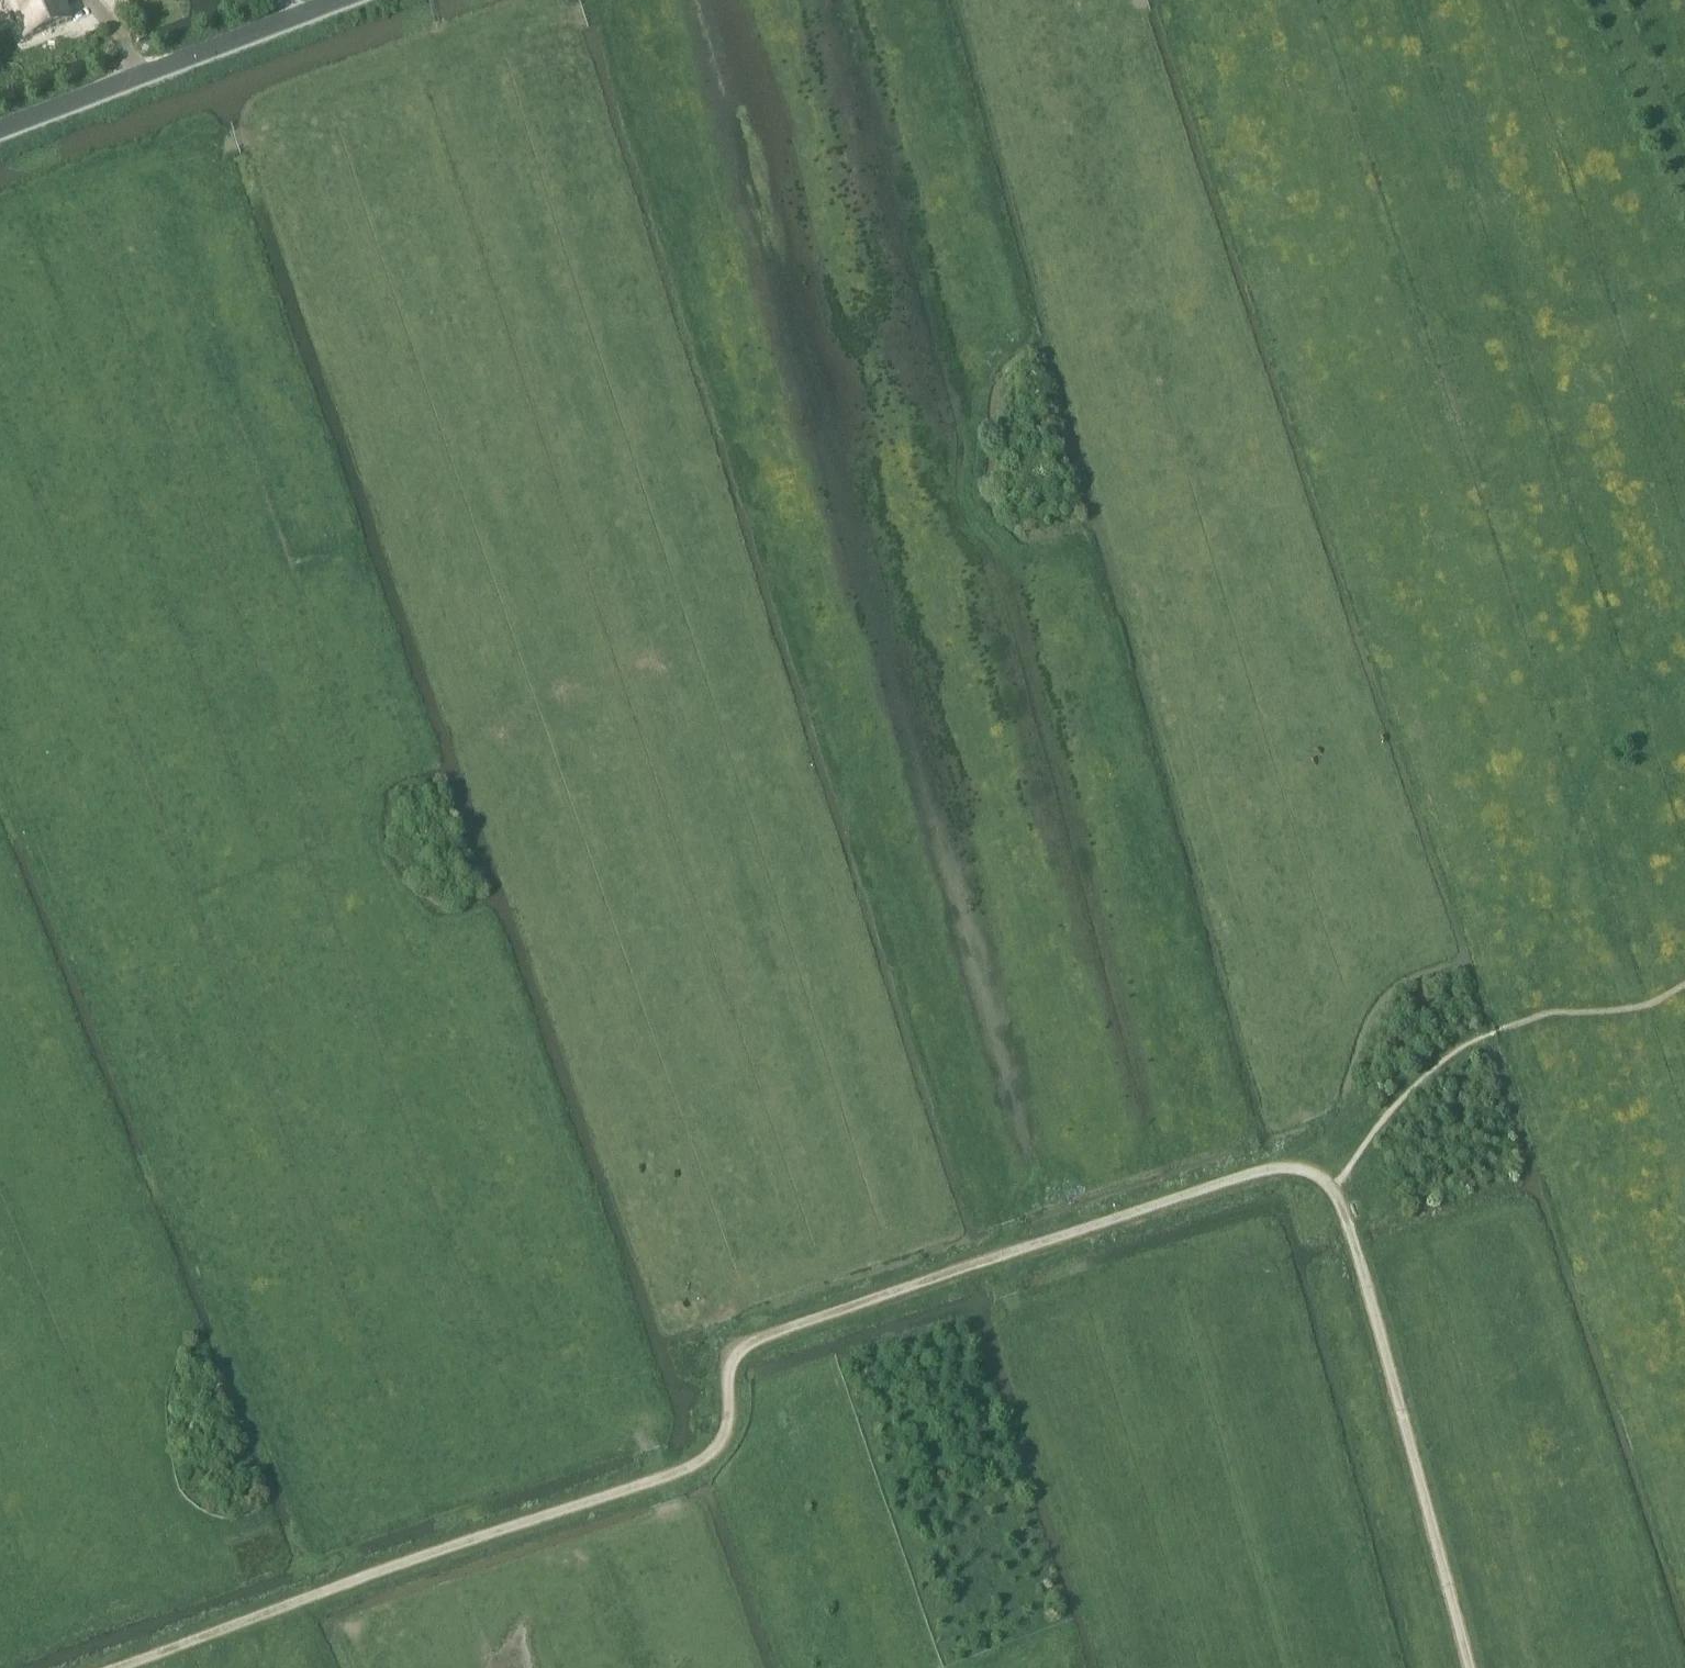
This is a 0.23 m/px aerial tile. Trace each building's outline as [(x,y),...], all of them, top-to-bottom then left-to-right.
[(24,41),(70,22),(61,0),(7,0),(24,41)]
